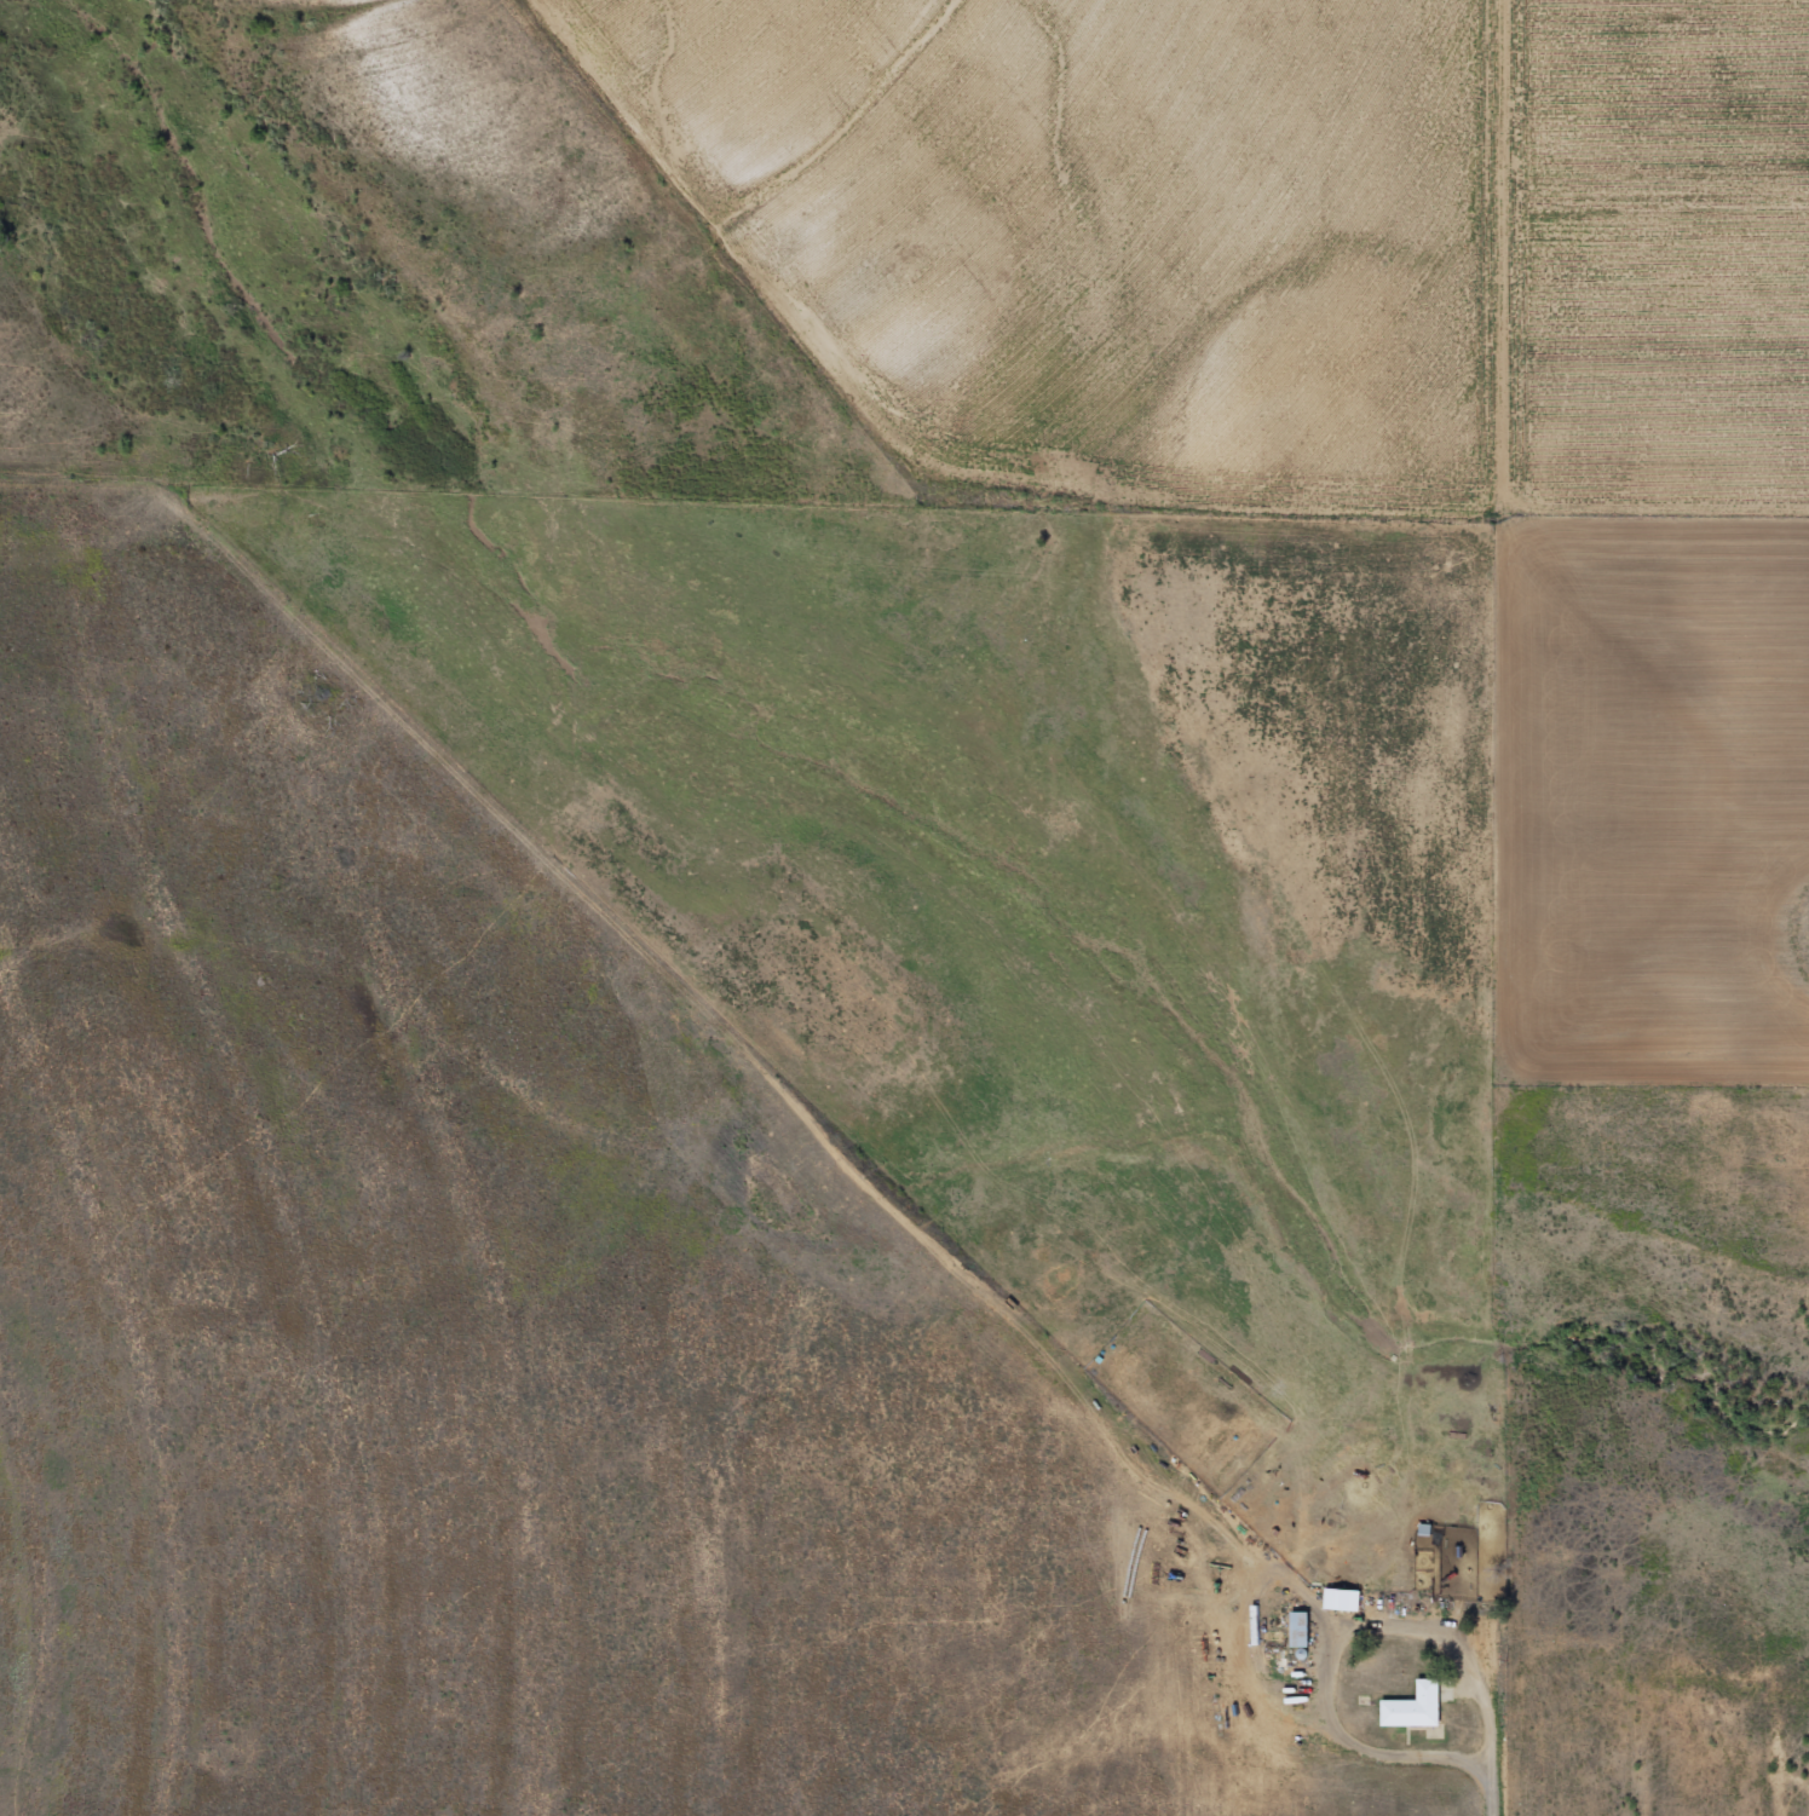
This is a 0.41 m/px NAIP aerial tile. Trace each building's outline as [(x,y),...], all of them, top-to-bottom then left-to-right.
[(1363,1613),(1363,1592),(1327,1591),(1327,1612),(1363,1613)] [(1312,1613),(1294,1613),(1294,1650),(1312,1650),(1312,1613)] [(1444,1681),(1420,1681),(1421,1702),(1384,1702),(1385,1730),(1445,1729),(1444,1681)]
